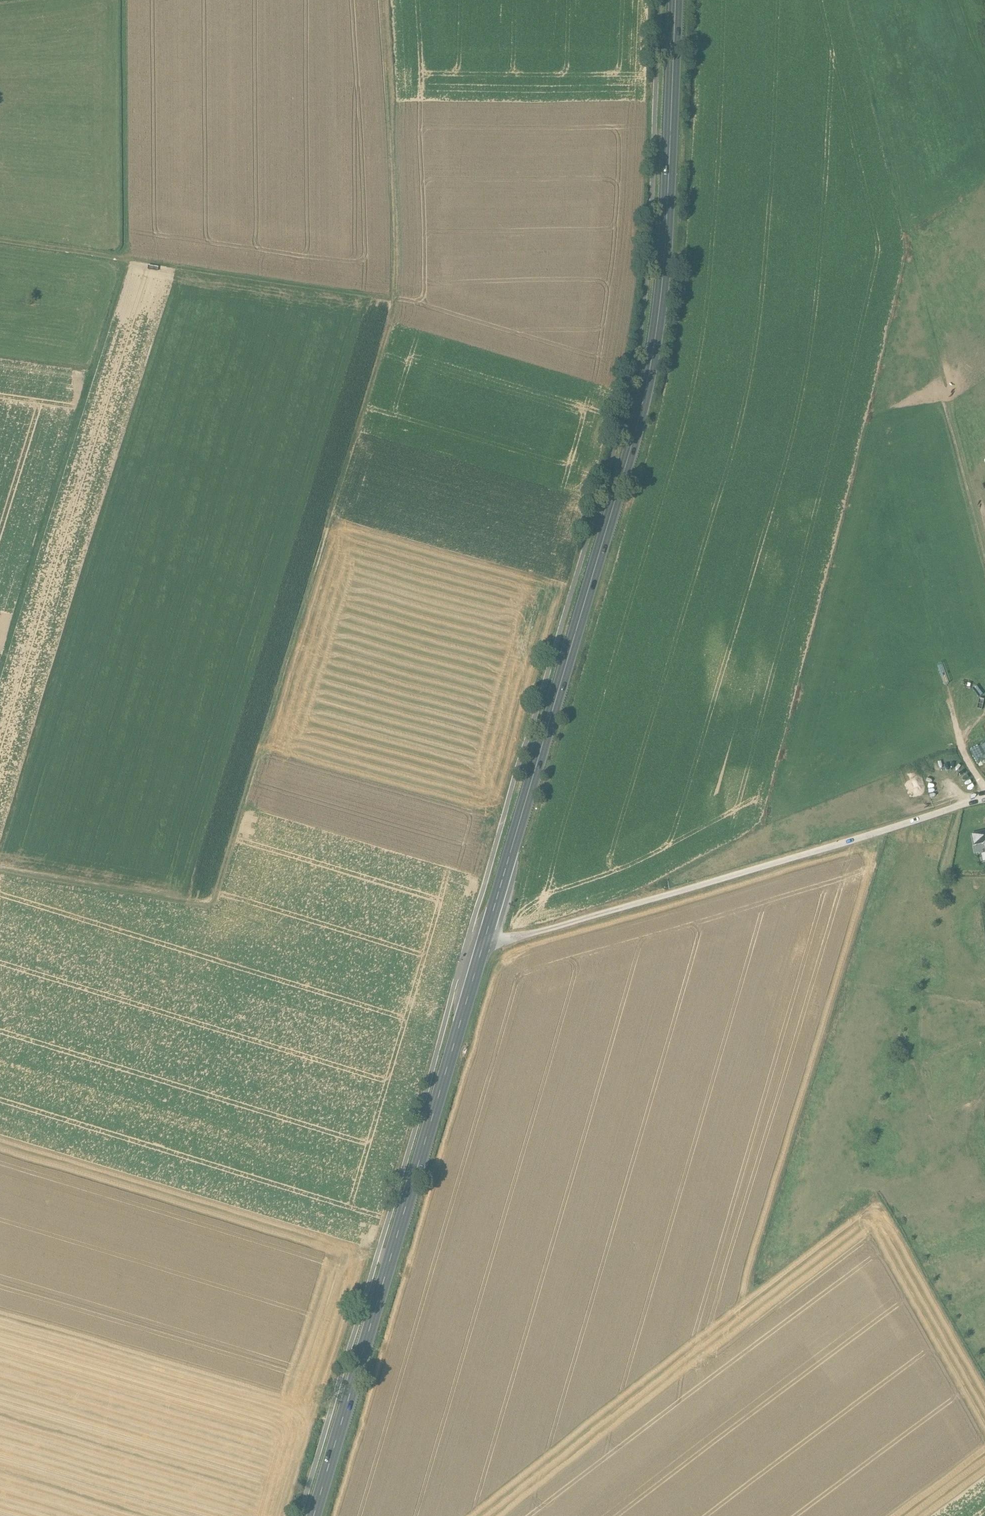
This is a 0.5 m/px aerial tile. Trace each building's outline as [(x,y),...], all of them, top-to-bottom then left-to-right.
[(984,752),(984,742),(973,748),(977,756),(984,752)] [(972,835),(974,845),(984,843),(984,850),(984,833),(972,835)]
